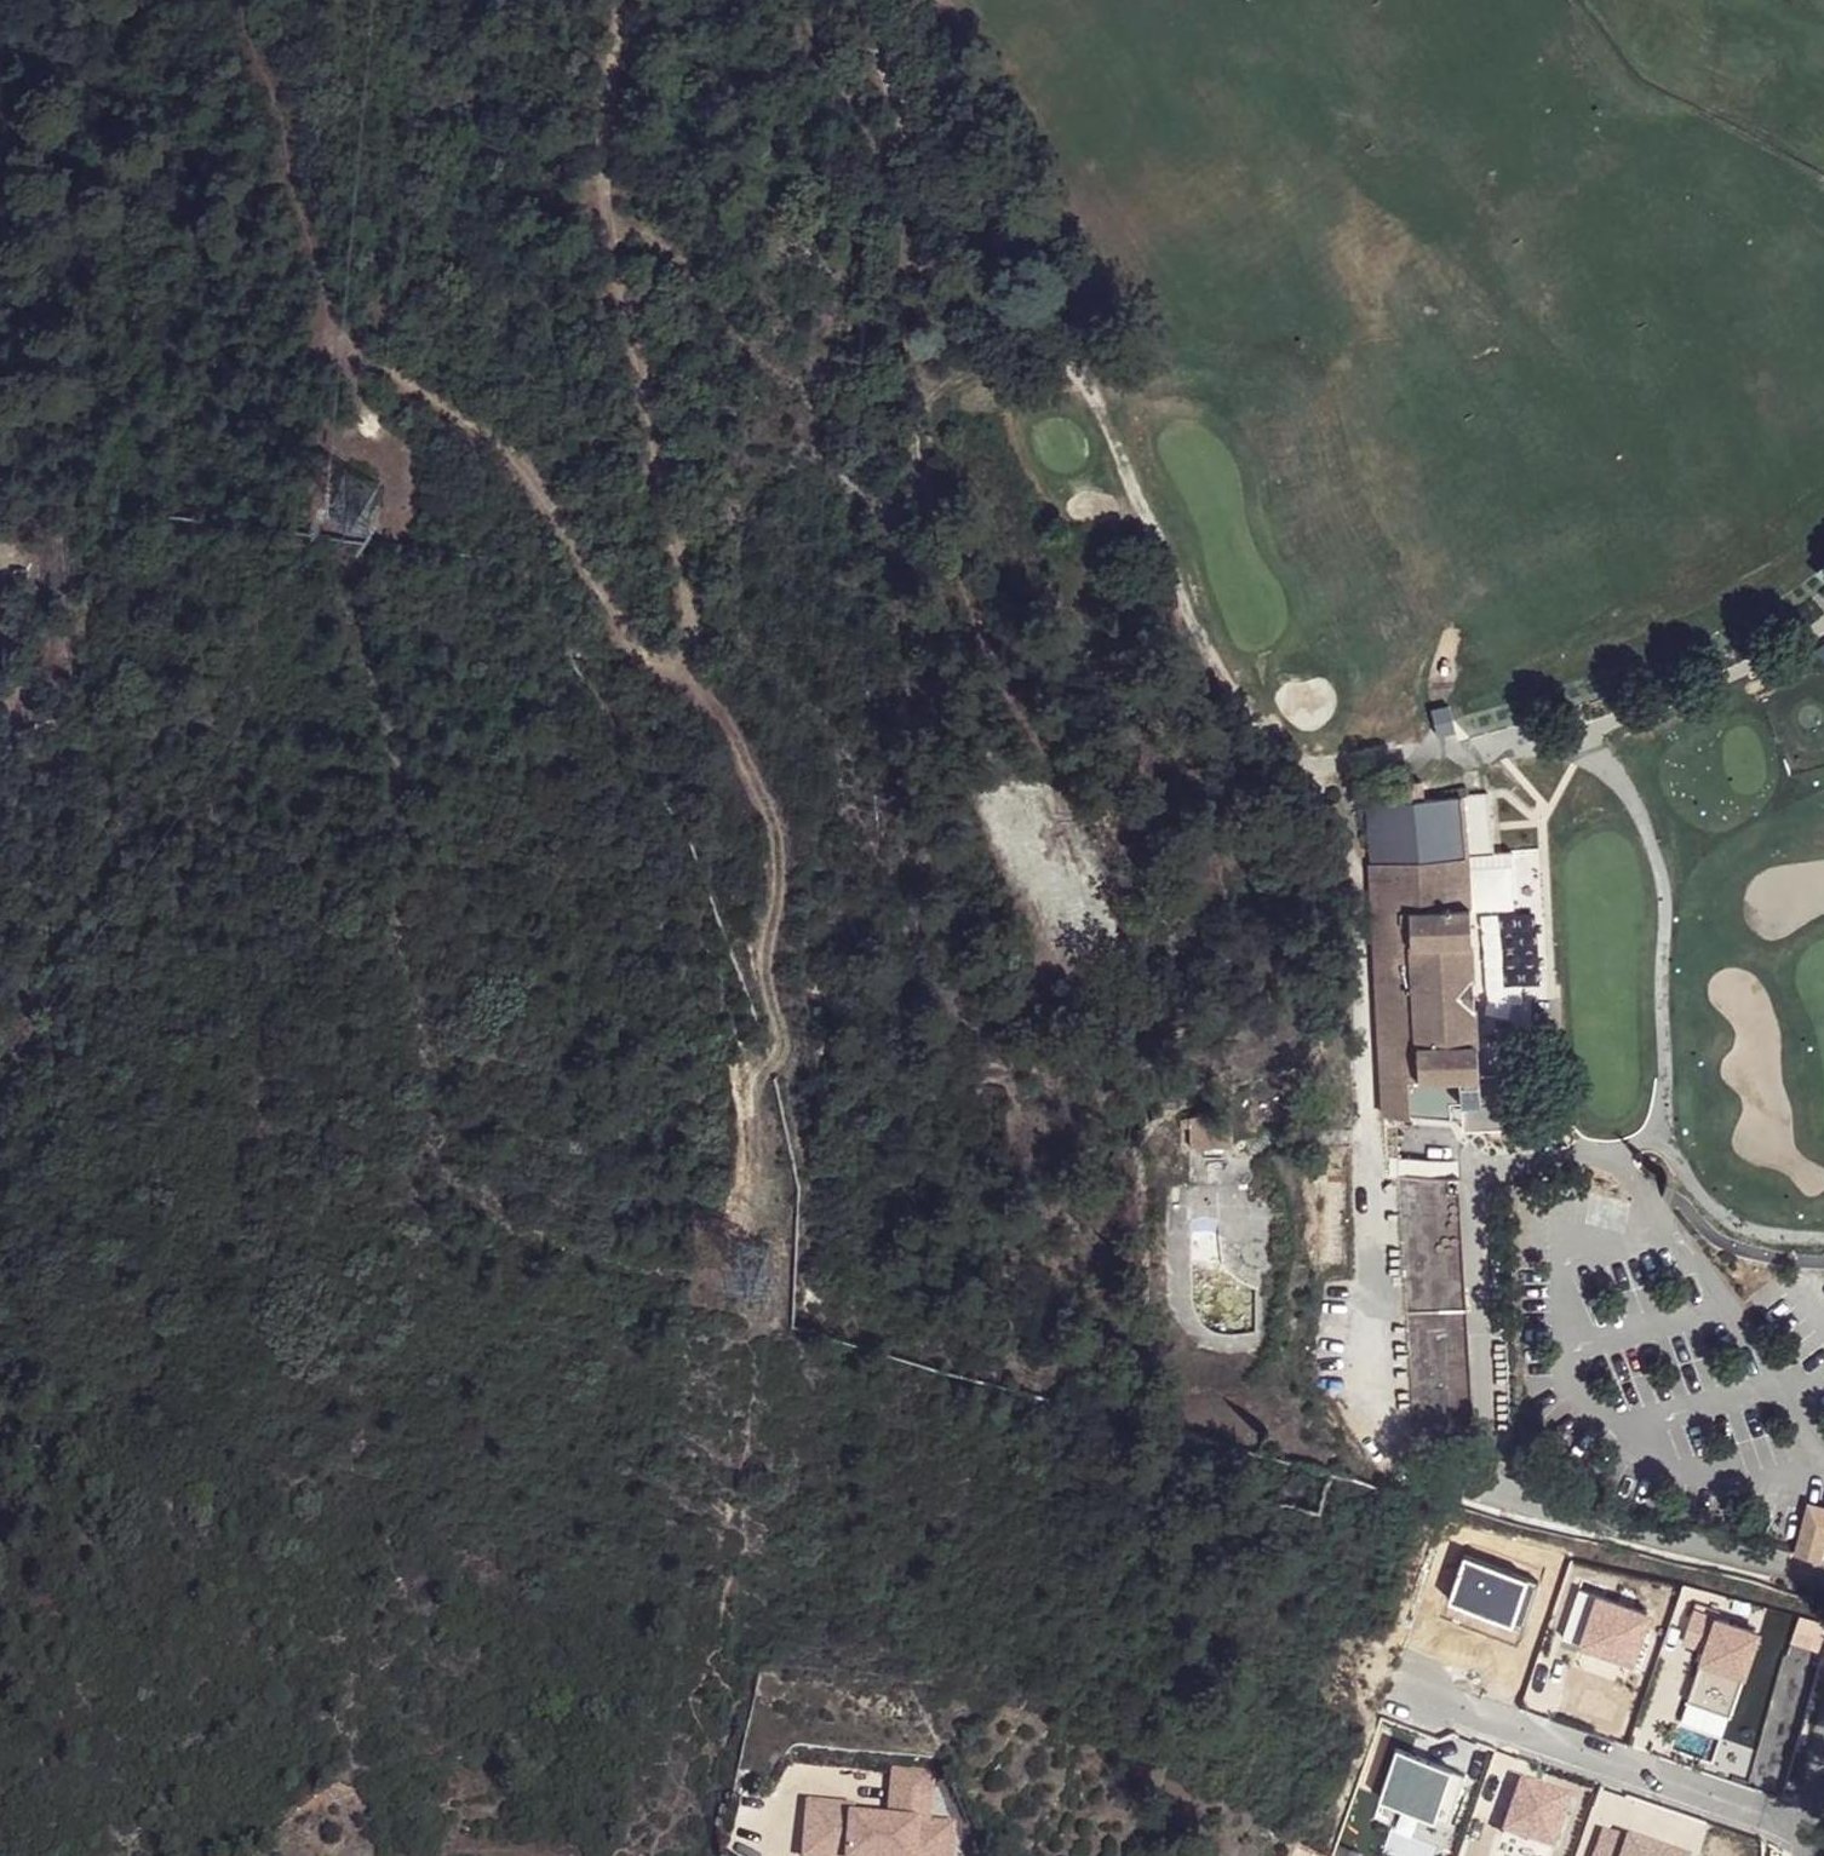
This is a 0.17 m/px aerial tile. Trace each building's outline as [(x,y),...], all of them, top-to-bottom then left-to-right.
[(1812,569),(1823,581),(1823,556),(1812,569)] [(1464,778),(1466,794),(1481,792),(1480,777),(1464,778)] [(1428,787),(1411,787),(1411,803),(1428,803),(1428,787)] [(1411,803),(1365,806),(1383,1121),(1396,1121),(1409,1122),(1407,1083),(1462,1079),(1479,1078),(1469,915),(1466,861),(1463,802),(1428,803),(1411,803)] [(1466,861),(1469,915),(1510,913),(1506,858),(1466,861)] [(1526,1130),(1524,1075),(1479,1078),(1462,1079),(1462,1103),(1464,1134),(1526,1130)] [(1462,1079),(1407,1083),(1409,1122),(1435,1123),(1434,1106),(1462,1103),(1462,1079)] [(1181,1121),(1183,1152),(1225,1141),(1219,1106),(1181,1121)] [(1383,1121),(1383,1142),(1396,1141),(1396,1121),(1383,1121)] [(1385,1182),(1398,1184),(1396,1141),(1383,1142),(1385,1182)] [(1447,1190),(1398,1184),(1409,1447),(1473,1445),(1466,1296),(1455,1296),(1447,1190)] [(1466,1296),(1460,1190),(1447,1190),(1455,1296),(1466,1296)] [(1805,1504),(1797,1545),(1795,1555),(1816,1564),(1822,1543),(1823,1543),(1823,1510),(1805,1504)] [(935,1822),(927,1822),(931,1771),(894,1768),(889,1819),(849,1816),(851,1804),(808,1800),(803,1845),(831,1848),(830,1855),(911,1855),(912,1849),(932,1851),(935,1822)] [(951,1824),(935,1822),(932,1851),(912,1849),(911,1855),(948,1855),(951,1824)]
